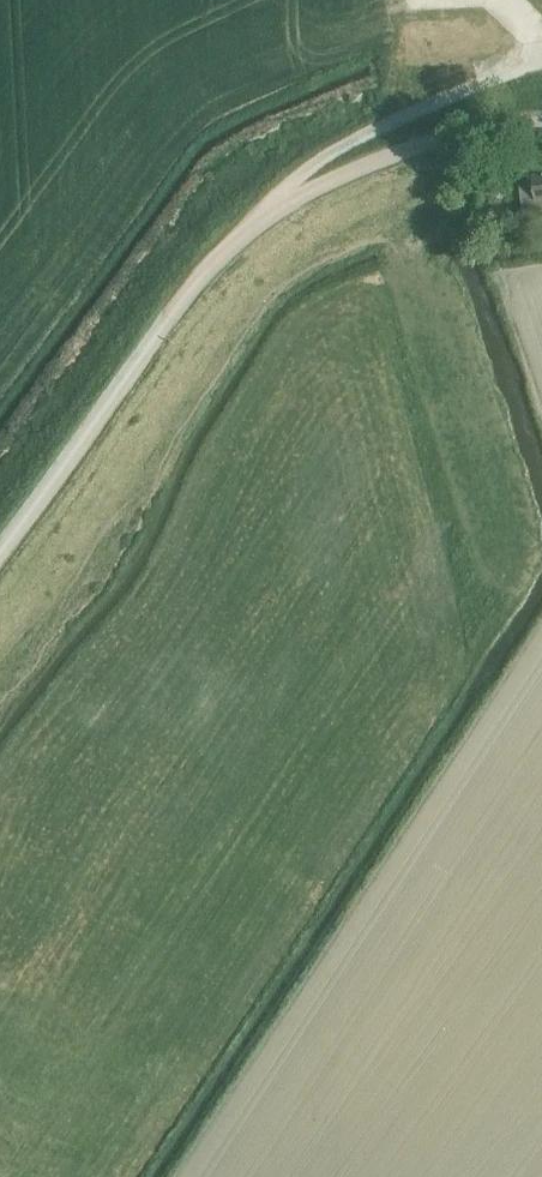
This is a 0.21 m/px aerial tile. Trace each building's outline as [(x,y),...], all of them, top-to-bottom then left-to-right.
[(507,177),(476,181),(478,197),(509,193),(507,177)] [(520,188),(523,221),(541,218),(541,177),(532,179),(533,186),(520,188)]
